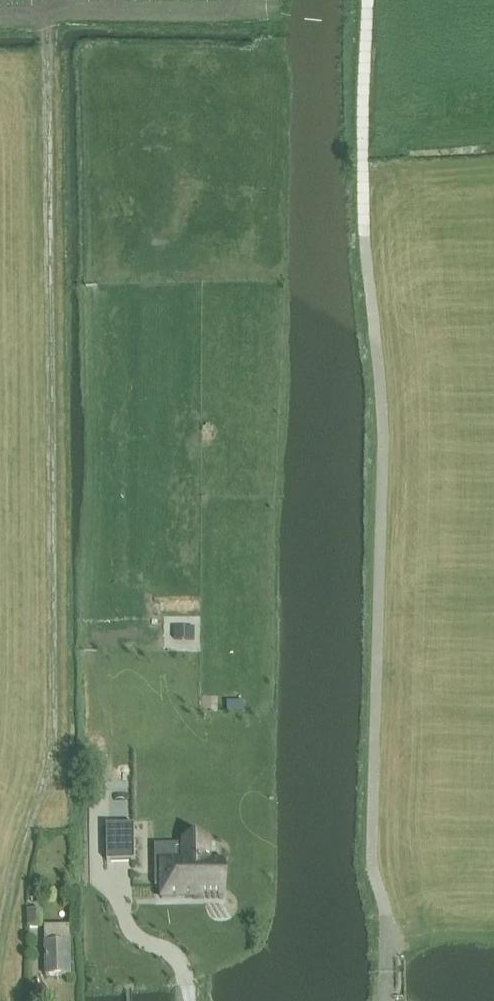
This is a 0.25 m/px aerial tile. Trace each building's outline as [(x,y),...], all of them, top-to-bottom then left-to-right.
[(138,826),(110,826),(110,862),(138,862),(138,826)] [(181,863),(158,863),(158,888),(158,900),(218,900),(218,864),(208,864),(208,846),(181,846),(181,863)] [(42,928),(43,901),(29,901),(30,928),(42,928)] [(74,975),(74,928),(47,928),(47,976),(74,975)]
